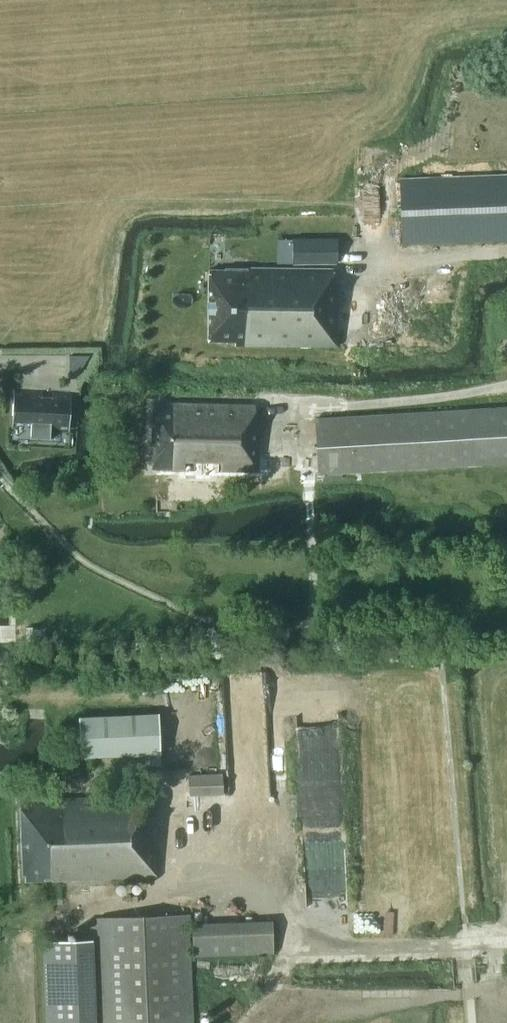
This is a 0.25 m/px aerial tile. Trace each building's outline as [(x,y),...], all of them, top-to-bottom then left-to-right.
[(397,180),(399,243),(506,240),(506,176),(397,180)] [(335,241),(292,241),(292,263),(335,263),(335,241)] [(208,270),(208,340),(235,340),(235,345),(337,346),(338,287),(333,287),(333,268),(225,268),(225,270),(208,270)] [(82,367),(89,355),(69,355),(69,367),(82,367)] [(71,392),(53,391),(53,394),(41,393),(41,390),(14,389),(12,428),(13,429),(13,420),(32,421),(31,436),(30,436),(30,437),(51,439),(52,437),(50,437),(51,431),(69,432),(70,416),(76,417),(77,405),(71,405),(71,392)] [(255,424),(255,405),(153,403),(151,463),(152,463),(152,468),(184,469),(184,460),(222,460),(222,469),(258,470),(258,425),(255,424)] [(318,474),(506,463),(506,403),(315,415),(318,474)] [(82,757),(162,754),(161,713),(81,717),(82,757)] [(191,796),(225,794),(224,774),(190,775),(191,796)] [(150,817),(149,795),(21,800),(25,881),(158,876),(156,845),(149,845),(149,829),(156,829),(156,828),(155,817),(150,817)] [(190,914),(101,918),(105,1022),(194,1022),(190,914)] [(195,956),(276,953),(274,921),(194,924),(195,956)] [(84,938),(45,939),(48,1022),(88,1022),(84,938)]
